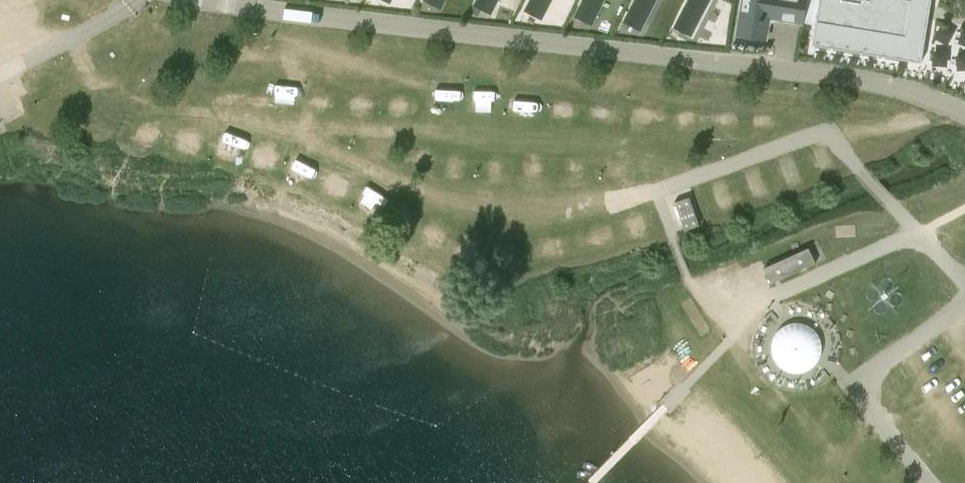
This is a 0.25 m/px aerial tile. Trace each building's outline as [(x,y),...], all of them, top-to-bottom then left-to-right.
[(529,1),(547,10),(552,0),(529,0),(529,1)] [(579,7),(597,15),(605,0),(583,0),(579,7)] [(629,12),(646,21),(657,0),(635,0),(629,12)] [(697,27),(710,0),(688,0),(679,18),(697,27)] [(737,35),(750,37),(766,40),(768,24),(775,19),(802,24),(806,0),(743,0),(737,35)] [(919,62),(929,0),(819,0),(812,45),(919,62)] [(266,112),(288,113),(289,94),(267,93),(266,112)] [(474,94),(468,112),(489,119),(495,101),(474,94)] [(223,133),(221,151),(238,154),(241,135),(223,133)] [(293,167),(308,173),(314,158),(298,152),(293,167)] [(689,198),(675,203),(685,231),(699,226),(689,198)] [(472,276),(483,258),(463,245),(451,263),(472,276)] [(764,268),(771,283),(815,263),(809,248),(764,268)] [(807,375),(814,370),(819,363),(822,354),(821,347),(819,339),(814,333),(807,329),(800,326),(792,327),(784,330),(778,334),(774,341),(771,349),(772,358),(776,366),(782,372),(789,376),(798,377),(807,375)]
